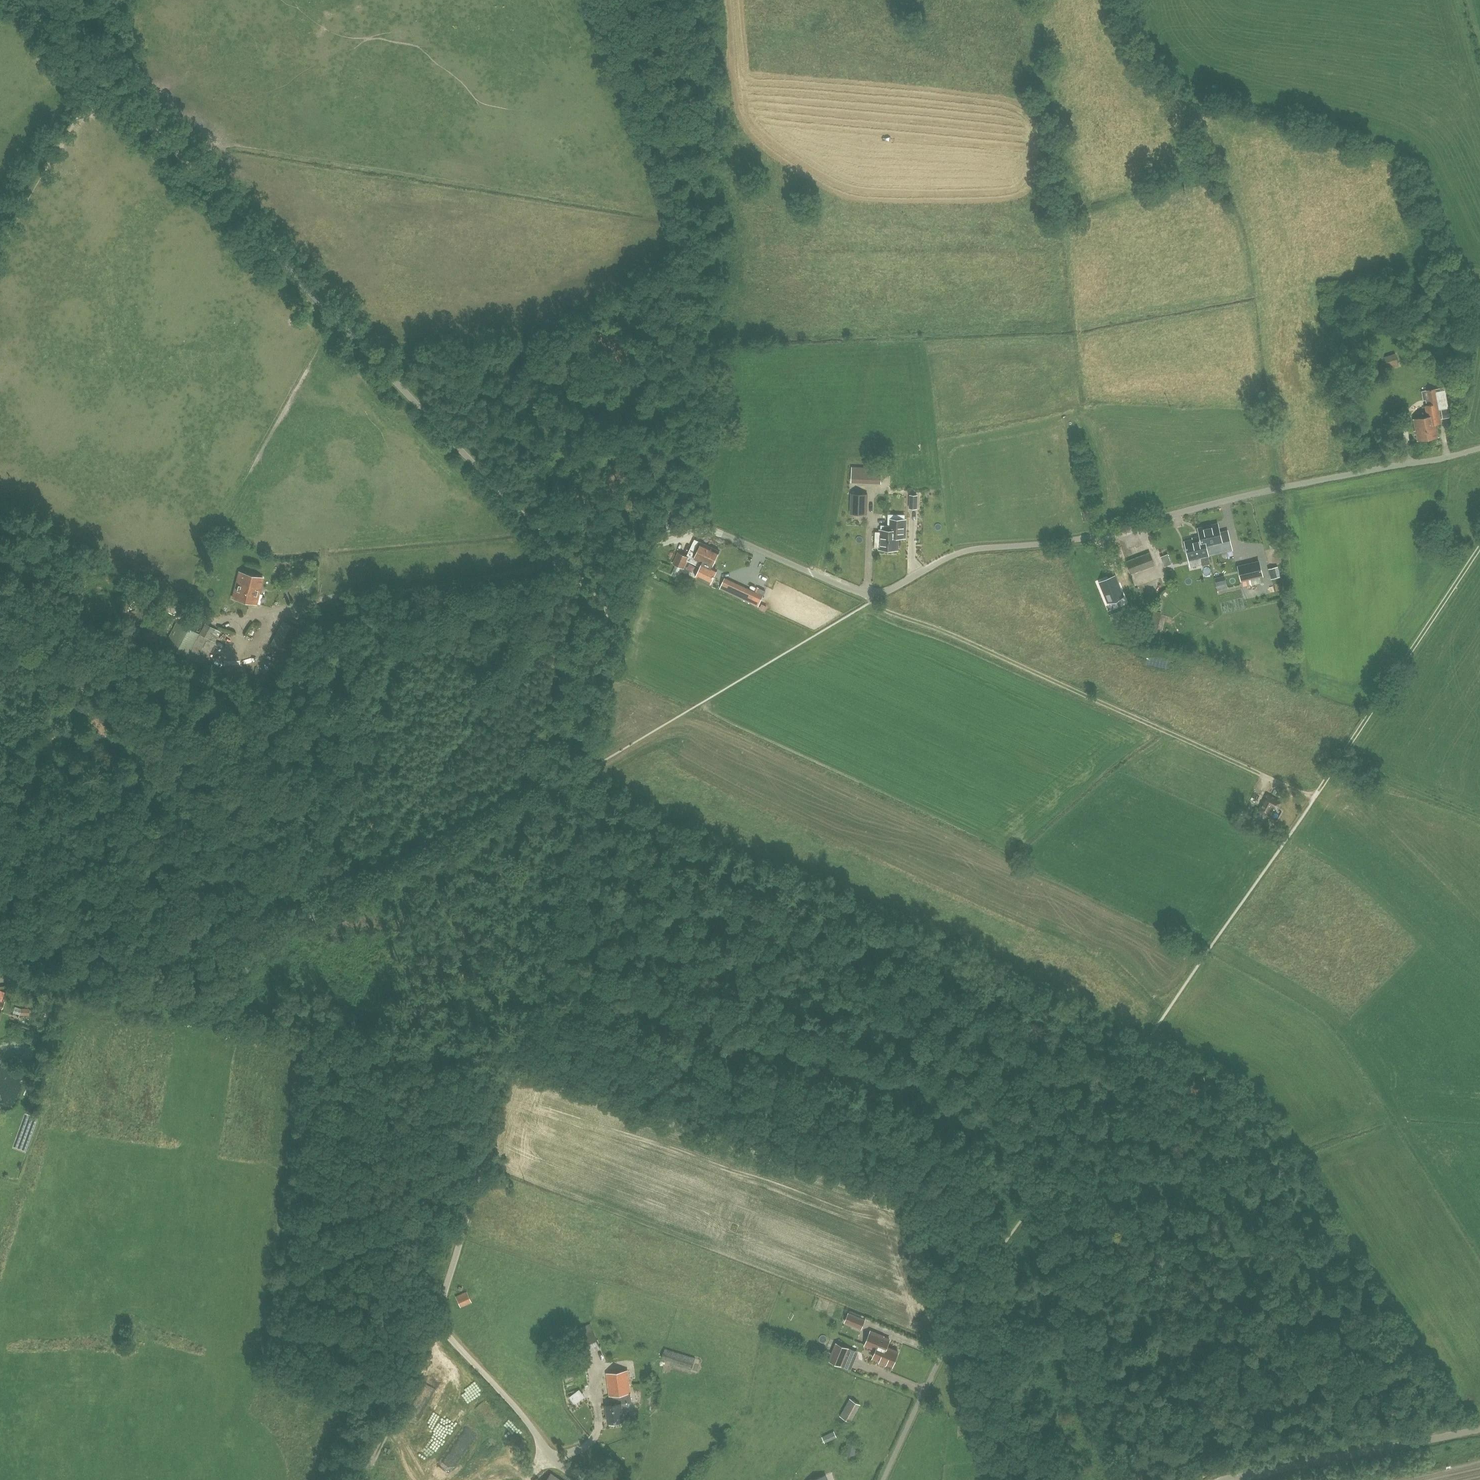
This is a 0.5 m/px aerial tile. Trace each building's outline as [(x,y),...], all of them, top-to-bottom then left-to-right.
[(1395,353),(1381,357),(1385,370),(1398,366),(1395,353)] [(1417,441),(1439,436),(1437,424),(1442,423),(1439,410),(1448,408),(1445,391),(1436,392),(1435,389),(1427,390),(1430,405),(1424,406),(1426,417),(1413,419),(1417,441)] [(866,470),(866,482),(873,482),(873,477),(880,478),(881,471),(866,470)] [(867,494),(851,494),(850,514),(867,514),(867,494)] [(909,508),(917,508),(918,495),(909,495),(909,508)] [(668,508),(661,506),(655,526),(662,528),(668,508)] [(1084,520),(1094,517),(1091,507),(1081,510),(1084,520)] [(898,537),(905,537),(905,520),(897,519),(898,514),(888,514),(888,525),(881,525),(881,530),(880,530),(879,549),(897,549),(898,537)] [(1198,529),(1200,536),(1192,538),(1193,539),(1184,541),(1189,560),(1199,558),(1200,559),(1202,565),(1210,564),(1208,556),(1209,556),(1208,555),(1220,553),(1219,546),(1230,543),(1227,532),(1223,533),(1224,534),(1220,535),(1217,524),(1198,529)] [(689,557),(688,560),(700,566),(701,566),(703,562),(710,546),(695,539),(688,555),(687,556),(689,557)] [(695,576),(705,581),(708,575),(705,574),(709,565),(712,567),(720,551),(710,546),(703,562),(701,566),(700,566),(695,576)] [(689,557),(687,556),(678,552),(673,563),(676,565),(681,567),(684,568),(688,560),(689,557)] [(1149,553),(1126,562),(1131,573),(1154,565),(1149,553)] [(1161,565),(1169,563),(1166,553),(1159,555),(1161,565)] [(1241,580),(1262,575),(1259,561),(1238,567),(1241,580)] [(1278,577),(1275,567),(1269,568),(1272,579),(1278,577)] [(256,604),(263,578),(239,572),(233,598),(256,604)] [(1222,574),(1212,577),(1215,590),(1226,588),(1222,574)] [(1122,596),(1114,577),(1100,582),(1108,602),(1122,596)] [(757,592),(735,582),(730,593),(742,599),(744,593),(761,601),(763,595),(765,591),(759,588),(757,592)] [(164,599),(160,609),(172,613),(176,603),(164,599)] [(176,622),(173,629),(164,645),(203,666),(220,631),(204,623),(199,634),(176,622)] [(1258,810),(1268,815),(1272,807),(1277,809),(1281,802),(1267,794),(1258,810)] [(455,1296),(460,1305),(470,1301),(466,1291),(455,1296)] [(844,1323),(861,1329),(865,1319),(848,1312),(844,1323)] [(572,1338),(575,1346),(562,1352),(566,1363),(580,1357),(579,1356),(600,1348),(590,1323),(569,1332),(572,1338)] [(886,1363),(892,1365),(898,1352),(886,1347),(889,1339),(883,1337),(884,1336),(871,1331),(865,1344),(876,1349),(873,1357),(880,1360),(880,1362),(885,1364),(886,1363)] [(828,1360),(842,1366),(849,1347),(835,1342),(828,1360)] [(695,1357),(664,1348),(661,1358),(692,1367),(695,1357)] [(606,1372),(609,1395),(611,1395),(612,1403),(606,1404),(608,1421),(609,1421),(610,1423),(611,1424),(615,1423),(616,1422),(616,1420),(623,1419),(622,1410),(629,1409),(628,1402),(631,1401),(627,1370),(606,1372)] [(571,1403),(583,1397),(579,1389),(567,1395),(571,1403)] [(860,1404),(849,1398),(839,1416),(851,1422),(860,1404)] [(982,1433),(977,1421),(969,1424),(974,1437),(982,1433)] [(823,1442),(835,1436),(832,1430),(820,1436),(823,1442)] [(858,1446),(848,1444),(845,1456),(856,1457),(858,1446)]
